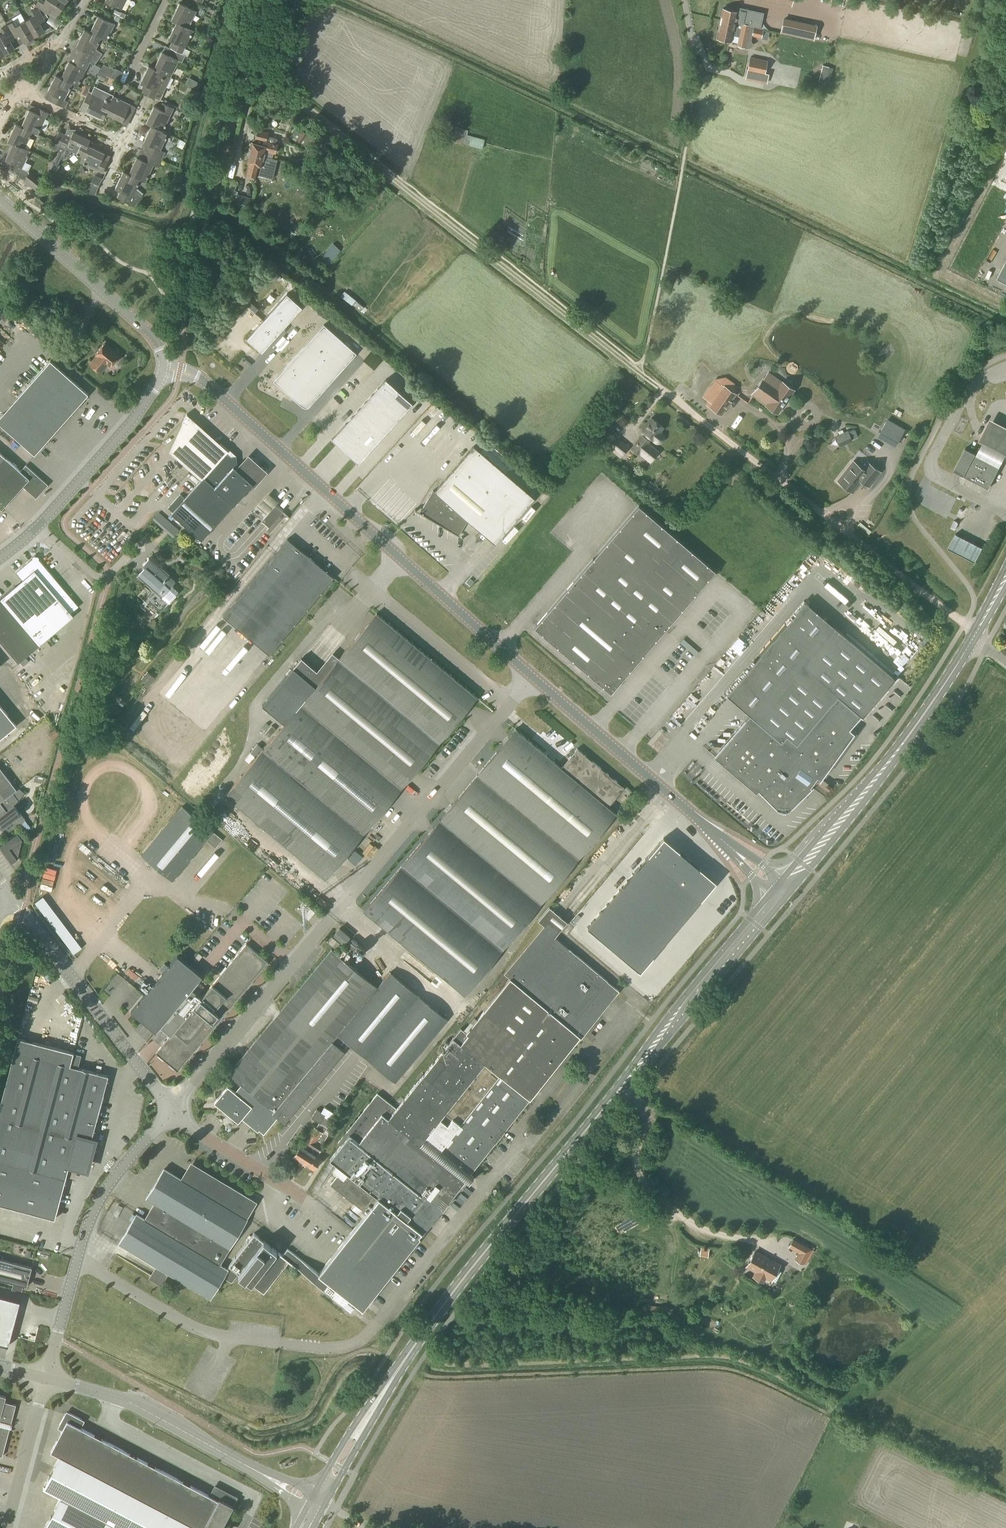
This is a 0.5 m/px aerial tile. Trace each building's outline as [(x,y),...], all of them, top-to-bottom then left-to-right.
[(61,0),(38,0),(35,5),(38,7),(43,16),(45,19),(48,17),(46,14),(47,13),(55,19),(60,13),(66,3),(61,0)] [(105,1),(122,9),(127,0),(106,0),(105,1)] [(176,23),(188,28),(196,11),(180,3),(171,20),(176,23)] [(45,19),(43,16),(38,7),(30,11),(33,16),(26,21),(35,37),(45,31),(40,22),(45,19)] [(723,8),(720,19),(743,23),(751,25),(751,26),(754,27),(759,29),(762,13),(738,8),(737,12),(723,8)] [(120,12),(115,9),(113,14),(115,15),(121,18),(124,19),(126,14),(120,11),(120,12)] [(35,37),(26,21),(25,21),(21,13),(12,18),(14,21),(8,24),(15,37),(20,34),(25,43),(26,42),(28,45),(35,41),(33,38),(35,37)] [(107,41),(115,24),(98,16),(90,32),(102,38),(107,41)] [(782,31),(793,33),(795,21),(785,18),(782,31)] [(751,26),(751,25),(743,23),(720,19),(716,38),(732,42),(733,36),(738,37),(736,46),(748,49),(754,45),(751,41),(752,36),(761,38),(763,30),(754,27),(751,26)] [(193,30),(188,28),(176,23),(168,39),(172,41),(169,47),(182,54),(193,30)] [(15,37),(8,24),(1,28),(4,34),(0,36),(0,45),(5,54),(15,49),(10,40),(15,37)] [(102,38),(90,32),(85,29),(76,46),(77,47),(73,54),(90,62),(95,64),(99,57),(100,58),(103,53),(96,49),(102,38)] [(182,54),(169,47),(165,45),(154,68),(166,74),(171,77),(179,61),(182,62),(185,55),(182,54)] [(78,87),(90,62),(73,54),(73,55),(75,55),(71,62),(69,61),(61,78),(72,84),(78,87)] [(764,76),(767,61),(750,57),(747,72),(764,76)] [(166,74),(154,68),(148,65),(140,83),(143,84),(140,91),(160,101),(163,94),(158,91),(166,74)] [(824,76),(831,78),(834,68),(827,66),(824,76)] [(119,80),(123,71),(116,68),(112,77),(119,80)] [(61,78),(55,75),(47,92),(52,95),(50,100),(66,108),(69,102),(64,100),(72,84),(61,78)] [(88,92),(89,91),(91,87),(85,84),(82,89),(88,92)] [(86,97),(88,92),(82,89),(80,94),(86,97)] [(106,113),(111,101),(94,93),(89,91),(88,92),(86,97),(81,108),(86,110),(103,118),(106,113)] [(111,101),(106,113),(122,121),(125,116),(130,119),(134,110),(132,110),(134,105),(113,96),(111,101)] [(190,104),(183,101),(179,108),(186,111),(190,104)] [(163,131),(174,108),(162,102),(159,108),(154,106),(146,123),(152,125),(163,131)] [(46,118),(48,113),(39,109),(37,113),(29,109),(21,126),(33,132),(38,135),(46,118)] [(33,132),(21,126),(15,124),(7,141),(12,143),(25,149),(33,132)] [(169,133),(163,131),(152,125),(144,142),(140,149),(162,159),(165,153),(161,150),(169,133)] [(442,128),(440,136),(482,149),(485,140),(467,135),(468,130),(465,130),(456,126),(453,132),(442,128)] [(306,146),(312,138),(297,127),(291,136),(306,146)] [(81,157),(88,145),(90,140),(67,129),(65,134),(59,145),(57,151),(52,161),(58,164),(61,158),(63,159),(69,157),(71,152),(81,157)] [(276,144),(278,139),(268,136),(268,132),(257,130),(255,140),(258,140),(257,143),(251,142),(248,153),(264,156),(266,151),(276,154),(278,144),(276,144)] [(54,143),(59,145),(65,134),(59,131),(54,143)] [(183,139),(180,146),(186,149),(189,142),(183,139)] [(5,160),(9,162),(22,168),(30,151),(25,149),(12,143),(5,160)] [(59,145),(54,143),(51,148),(57,151),(59,145)] [(88,145),(81,157),(79,163),(102,174),(110,156),(88,145)] [(158,167),(162,159),(140,149),(128,173),(140,179),(145,182),(153,165),(158,167)] [(263,161),(264,156),(248,153),(246,162),(249,163),(245,176),(256,179),(257,175),(273,179),(276,165),(263,161)] [(140,179),(128,173),(123,171),(115,188),(120,191),(117,197),(135,205),(142,195),(135,190),(140,179)] [(29,173),(24,180),(23,180),(23,181),(36,191),(42,182),(30,172),(29,173)] [(93,175),(90,183),(97,186),(101,179),(93,175)] [(251,198),(238,194),(237,194),(235,201),(233,208),(248,212),(251,198)] [(994,245),(997,235),(992,233),(989,244),(994,245)] [(997,278),(1005,283),(1005,261),(997,278)] [(339,284),(334,289),(341,296),(346,290),(339,284)] [(261,352),(302,307),(286,294),(246,339),(261,352)] [(0,310),(0,317),(5,321),(12,313),(4,306),(0,310)] [(305,408),(306,408),(307,408),(308,407),(309,407),(310,406),(356,354),(324,325),(273,381),(302,406),(302,407),(303,407),(304,408),(305,408)] [(16,343),(12,346),(19,352),(22,349),(16,343)] [(109,367),(119,356),(105,344),(95,355),(96,356),(89,364),(100,373),(107,365),(109,367)] [(71,353),(77,358),(83,350),(76,345),(71,353)] [(88,394),(50,360),(0,416),(0,424),(34,455),(88,394)] [(349,369),(341,381),(347,384),(355,372),(349,369)] [(782,383),(778,380),(767,372),(765,377),(752,394),(767,404),(766,405),(777,413),(793,390),(782,382),(782,383)] [(386,379),(332,439),(358,463),(412,403),(386,379)] [(721,384),(706,404),(721,414),(735,394),(721,384)] [(168,508),(173,512),(171,514),(201,541),(233,503),(252,480),(253,479),(237,465),(236,453),(229,447),(201,423),(187,410),(169,447),(174,451),(203,478),(185,499),(180,494),(168,508)] [(980,436),(984,438),(977,451),(1001,463),(1003,458),(1005,452),(1005,422),(995,416),(992,415),(981,434),(980,436)] [(663,439),(663,438),(663,437),(663,436),(662,435),(662,434),(661,434),(660,432),(663,428),(652,418),(642,431),(644,433),(631,449),(638,455),(639,453),(650,462),(658,452),(648,443),(651,438),(653,440),(654,441),(654,442),(655,442),(656,442),(656,443),(657,443),(659,443),(660,443),(660,442),(661,442),(661,441),(662,441),(663,440),(663,439)] [(839,447),(853,442),(848,430),(834,436),(839,447)] [(621,458),(630,446),(617,436),(608,448),(621,458)] [(990,485),(1001,463),(977,451),(966,445),(955,467),(990,485)] [(534,499),(473,447),(434,492),(433,491),(420,513),(415,510),(414,510),(463,539),(464,539),(458,536),(467,521),(495,544),(534,499)] [(268,469),(248,451),(237,465),(253,479),(252,480),(254,483),(268,469)] [(4,457),(0,453),(0,508),(1,509),(22,486),(36,498),(48,485),(25,465),(20,471),(18,469),(9,461),(4,457)] [(863,469),(853,461),(838,481),(852,492),(861,481),(868,486),(880,472),(868,462),(863,469)] [(657,494),(660,489),(650,481),(646,486),(657,494)] [(610,694),(717,567),(640,502),(534,628),(610,694)] [(270,533),(286,515),(283,511),(276,505),(262,520),(269,527),(266,530),(270,533)] [(180,529),(159,510),(152,517),(173,536),(180,529)] [(513,539),(523,528),(519,524),(509,535),(513,539)] [(252,542),(255,534),(250,532),(247,540),(252,542)] [(976,560),(984,546),(957,532),(950,546),(976,560)] [(269,655),(333,578),(287,539),(223,616),(269,655)] [(39,645),(73,616),(47,586),(55,579),(35,555),(15,572),(22,580),(0,598),(0,644),(16,664),(19,661),(25,657),(39,645)] [(159,568),(149,558),(143,565),(145,567),(138,575),(155,590),(145,601),(159,614),(169,603),(179,592),(172,586),(175,582),(168,576),(170,574),(161,567),(159,568)] [(353,579),(350,583),(357,589),(361,585),(353,579)] [(894,678),(834,626),(806,601),(727,694),(750,715),(714,756),(756,792),(758,790),(775,807),(776,808),(777,809),(778,809),(779,810),(780,810),(781,810),(783,810),(784,810),(786,810),(787,810),(788,809),(790,808),(791,808),(792,807),(812,787),(810,786),(817,777),(820,779),(820,780),(854,733),(849,729),(860,716),(861,717),(862,717),(898,676),(897,675),(894,678)] [(317,667),(302,654),(262,702),(284,719),(224,793),(325,879),(476,697),(478,694),(377,609),(375,611),(339,654),(333,649),(317,667)] [(116,643),(119,636),(110,631),(106,638),(116,643)] [(28,661),(25,657),(19,661),(23,666),(28,661)] [(230,697),(239,688),(235,683),(225,692),(230,697)] [(210,715),(215,718),(223,705),(218,702),(210,715)] [(16,725),(0,705),(0,738),(16,725)] [(563,765),(516,725),(514,728),(364,911),(464,995),(614,815),(618,810),(610,804),(626,785),(578,746),(563,765)] [(271,726),(265,734),(269,737),(276,729),(271,726)] [(471,741),(479,731),(474,727),(467,738),(471,741)] [(50,733),(54,738),(58,734),(55,729),(50,733)] [(14,805),(15,806),(25,793),(15,785),(13,786),(4,774),(0,768),(0,816),(14,805)] [(15,806),(14,805),(0,816),(0,825),(3,828),(11,822),(15,827),(25,820),(15,806)] [(215,848),(222,840),(213,832),(182,806),(141,855),(172,882),(206,841),(215,848)] [(18,859),(18,858),(22,841),(22,840),(17,833),(0,846),(0,847),(12,863),(18,859)] [(715,885),(663,840),(589,930),(639,976),(715,885)] [(366,841),(359,850),(370,859),(377,850),(366,841)] [(201,854),(205,859),(214,849),(209,845),(201,854)] [(161,1285),(169,1272),(210,1298),(223,1277),(232,1282),(239,1273),(252,1283),(264,1293),(289,1261),(302,1272),(314,1281),(323,1288),(328,1282),(341,1292),(344,1295),(349,1298),(363,1309),(421,1237),(419,1236),(422,1232),(423,1233),(466,1180),(469,1182),(473,1177),(475,1174),(472,1172),(502,1134),(511,1122),(512,1121),(531,1097),(562,1059),(579,1037),(581,1039),(619,991),(612,985),(569,948),(570,947),(555,935),(568,919),(560,912),(551,905),(539,918),(545,923),(505,971),(510,976),(502,986),(477,1018),(467,1030),(462,1026),(453,1038),(397,1107),(390,1101),(378,1092),(338,1143),(341,1146),(330,1159),(331,1160),(334,1163),(335,1163),(338,1166),(333,1172),(333,1173),(334,1173),(337,1175),(331,1184),(367,1212),(354,1230),(319,1273),(288,1248),(282,1255),(277,1251),(264,1240),(254,1233),(229,1265),(229,1266),(227,1269),(220,1264),(247,1219),(248,1217),(257,1202),(191,1162),(182,1177),(164,1167),(146,1197),(154,1201),(186,1220),(177,1236),(145,1217),(137,1212),(119,1243),(156,1264),(150,1274),(148,1277),(161,1285)] [(309,918),(315,910),(310,906),(304,914),(309,918)] [(236,925),(236,929),(228,927),(225,938),(239,941),(243,926),(236,925)] [(344,944),(350,937),(340,928),(334,935),(344,944)] [(337,950),(341,945),(332,937),(328,942),(337,950)] [(360,957),(366,950),(351,938),(338,955),(331,949),(236,1064),(229,1073),(242,1084),(235,1093),(228,1086),(214,1103),(232,1117),(238,1123),(243,1117),(245,1119),(264,1134),(279,1116),(281,1117),(286,1121),(344,1051),(333,1042),(339,1035),(395,1082),(447,1020),(390,972),(377,988),(344,960),(352,950),(360,957)] [(178,1071),(268,962),(246,944),(202,997),(192,988),(202,976),(187,964),(177,956),(168,967),(163,972),(145,994),(131,1012),(141,1020),(155,1032),(160,1027),(171,1035),(156,1053),(178,1071)] [(216,964),(219,961),(213,957),(216,954),(210,949),(205,957),(216,964)] [(92,1135),(108,1073),(78,1065),(81,1053),(73,1052),(73,1050),(17,1035),(0,1102),(0,1202),(54,1216),(68,1165),(89,1170),(97,1136),(92,1135)] [(317,1109),(311,1118),(319,1123),(326,1127),(329,1124),(335,1114),(324,1107),(321,1112),(317,1109)] [(342,1124),(347,1117),(343,1115),(339,1122),(342,1124)] [(323,1130),(317,1139),(323,1142),(328,1134),(327,1133),(331,1126),(329,1124),(324,1131),(323,1130)] [(301,1145),(293,1157),(304,1163),(310,1153),(317,1142),(316,1141),(316,1140),(317,1139),(323,1130),(319,1128),(314,1126),(308,1137),(307,1136),(301,1145)] [(310,1153),(304,1163),(314,1170),(321,1158),(317,1156),(323,1146),(317,1142),(310,1153)] [(330,1203),(338,1209),(345,1201),(337,1195),(330,1203)] [(177,1236),(186,1220),(154,1201),(145,1217),(177,1236)] [(803,1245),(795,1259),(803,1264),(811,1249),(803,1245)] [(755,1251),(747,1266),(756,1272),(754,1276),(763,1281),(765,1277),(768,1278),(773,1269),(776,1270),(779,1264),(755,1251)] [(32,1267),(0,1259),(0,1280),(27,1287),(32,1267)] [(8,1346),(20,1301),(0,1296),(0,1344),(8,1346)] [(13,1416),(16,1405),(5,1402),(6,1397),(0,1395),(0,1456),(2,1456),(13,1416)] [(62,1430),(51,1452),(59,1456),(43,1487),(61,1497),(44,1527),(222,1527),(239,1497),(215,1485),(209,1495),(81,1428),(85,1420),(67,1411),(58,1428),(62,1430)]
